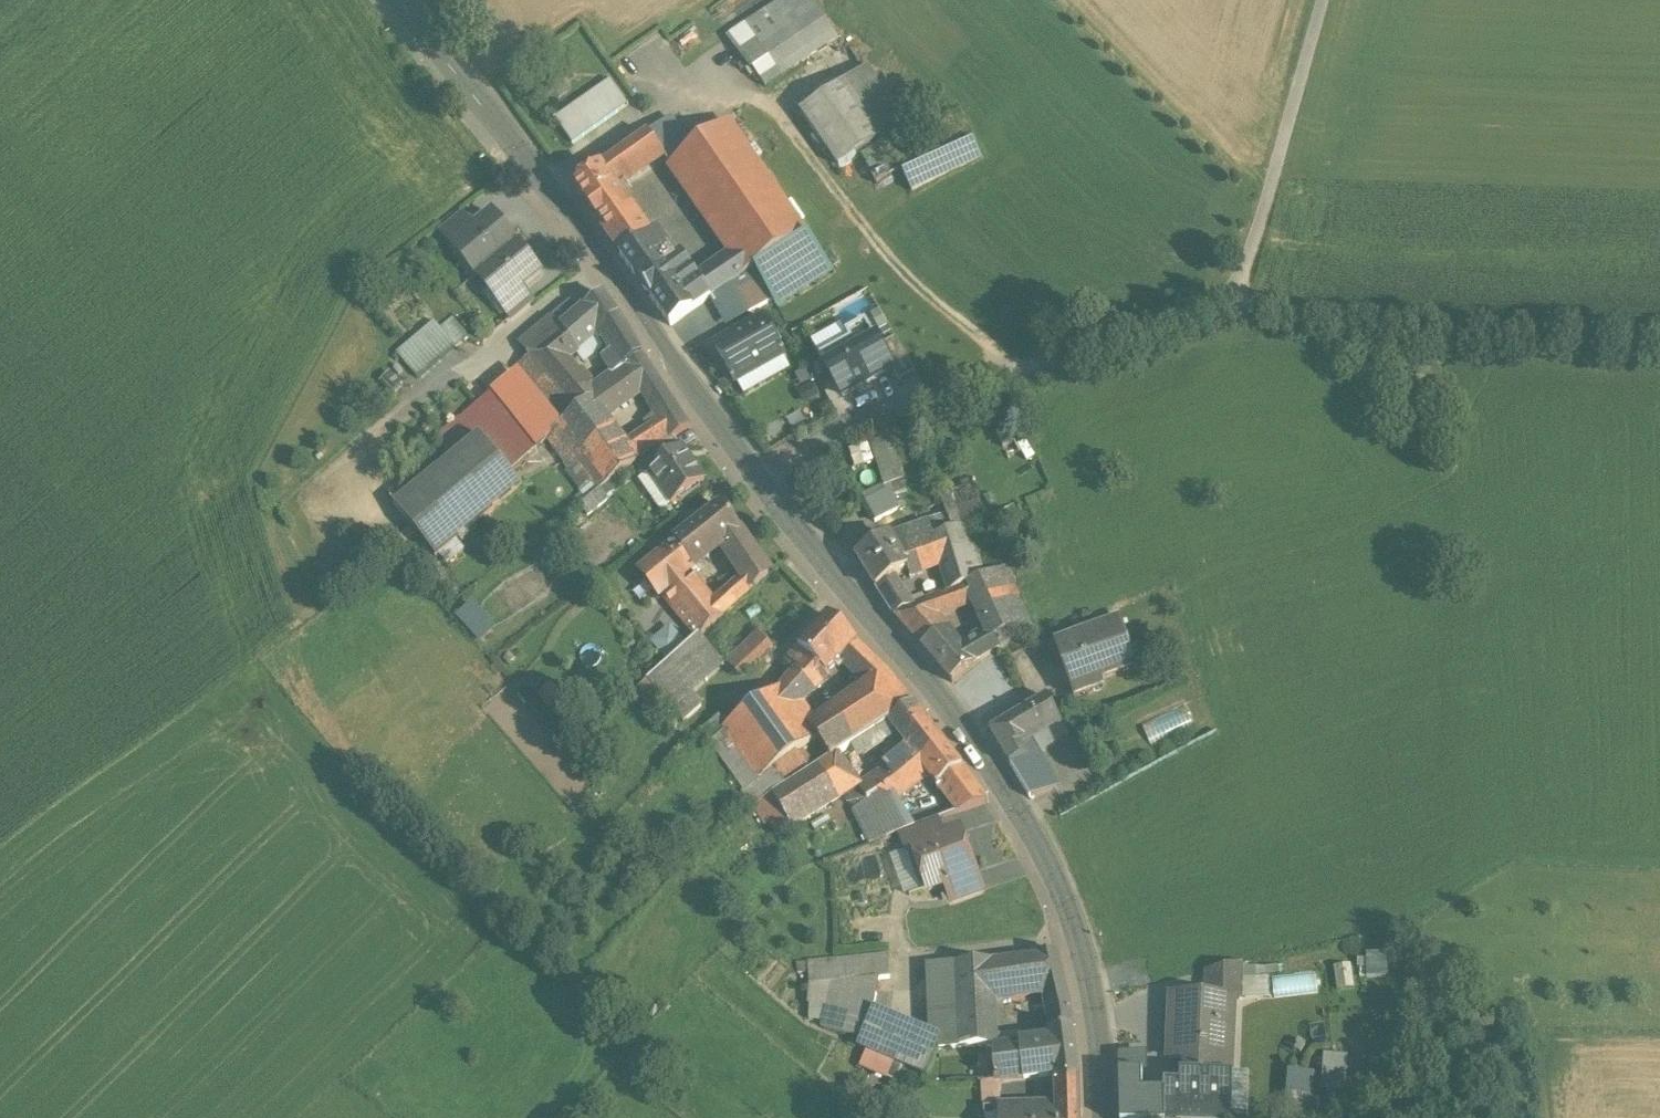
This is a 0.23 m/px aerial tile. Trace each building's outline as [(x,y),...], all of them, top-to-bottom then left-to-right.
[(729,36),(740,51),(813,0),(812,0),(781,0),(729,36)] [(813,0),(740,51),(765,87),(808,57),(838,36),(813,0)] [(866,65),(800,111),(838,166),(905,120),(866,65)] [(610,78),(554,117),(572,142),(628,104),(610,78)] [(753,134),(739,114),(728,122),(742,142),(753,134)] [(728,122),(670,167),(731,256),(744,275),(754,268),(806,234),(742,142),(728,122)] [(648,133),(599,167),(614,187),(663,154),(648,133)] [(974,141),(904,175),(912,192),(982,159),(974,141)] [(614,187),(599,167),(572,186),(620,254),(621,254),(648,236),(614,187)] [(474,226),(456,240),(458,242),(480,270),(516,241),(492,212),(474,226)] [(462,213),(440,231),(452,247),(458,242),(456,240),(474,226),(462,213)] [(648,236),(621,254),(620,254),(670,325),(672,324),(693,310),(680,291),(666,273),(679,265),(677,263),(678,262),(656,230),(648,236)] [(806,234),(754,268),(774,302),(827,267),(806,234)] [(516,241),(480,270),(503,298),(504,300),(521,286),(540,271),(516,241)] [(692,283),(680,291),(693,310),(710,298),(710,297),(744,275),(731,256),(698,278),(692,283)] [(698,278),(684,258),(678,262),(677,263),(679,265),(692,283),(698,278)] [(679,265),(666,273),(680,291),(692,283),(679,265)] [(759,279),(736,292),(749,314),(771,301),(759,279)] [(521,286),(504,300),(503,298),(497,302),(509,318),(532,300),(521,286)] [(619,314),(602,292),(579,311),(561,327),(576,348),(595,333),(600,339),(605,336),(614,349),(632,336),(619,314)] [(570,300),(552,315),(561,327),(579,311),(570,300)] [(552,315),(508,351),(517,366),(517,365),(563,420),(590,398),(602,415),(640,390),(623,364),(613,371),(595,383),(581,366),(577,369),(566,356),(576,348),(561,327),(552,315)] [(469,335),(453,316),(439,327),(454,345),(469,335)] [(771,333),(763,318),(716,345),(736,381),(783,354),(777,344),(781,342),(775,332),(771,333)] [(823,367),(842,401),(895,371),(881,347),(867,320),(845,333),(849,340),(818,358),(823,367)] [(434,321),(396,353),(417,377),(454,345),(439,327),(434,321)] [(642,353),(632,336),(614,349),(640,390),(642,392),(652,407),(670,395),(642,353)] [(881,347),(895,371),(901,381),(915,372),(896,338),(881,347)] [(614,349),(606,354),(606,360),(613,371),(623,364),(614,349)] [(563,420),(517,365),(517,366),(491,391),(536,447),(547,437),(545,434),(563,420)] [(491,391),(436,435),(452,454),(479,433),(509,469),(536,447),(491,391)] [(655,413),(644,419),(649,427),(633,437),(623,444),(635,461),(650,451),(671,437),(673,436),(690,426),(670,395),(652,407),(655,413)] [(590,398),(563,420),(607,481),(608,481),(635,461),(602,415),(590,398)] [(607,481),(563,420),(545,434),(547,437),(561,456),(567,470),(572,476),(562,484),(577,504),(578,504),(599,488),(607,481)] [(636,429),(630,433),(633,437),(639,433),(636,429)] [(904,480),(888,431),(868,437),(883,484),(884,486),(887,485),(904,480)] [(480,435),(394,504),(435,556),(522,487),(480,435)] [(671,437),(650,451),(659,463),(681,448),(673,436),(671,437)] [(659,463),(649,471),(672,503),(705,481),(682,448),(681,448),(659,463)] [(985,520),(972,480),(960,484),(960,489),(954,497),(944,500),(949,515),(953,531),(967,526),(985,520)] [(887,485),(884,486),(883,484),(861,496),(875,521),(899,507),(887,485)] [(599,488),(578,504),(587,515),(608,498),(599,488)] [(739,532),(722,509),(675,545),(690,568),(721,545),(739,532)] [(1002,517),(972,527),(981,552),(995,547),(990,533),(1006,528),(1021,521),(1017,509),(1002,515),(1002,517)] [(949,515),(930,522),(934,537),(953,531),(949,515)] [(930,522),(889,537),(898,551),(934,537),(930,522)] [(1035,534),(1031,522),(1015,528),(1019,539),(1035,534)] [(953,531),(934,537),(939,558),(942,565),(951,592),(969,585),(983,579),(967,526),(953,531)] [(770,574),(739,532),(721,545),(745,578),(752,589),(770,574)] [(888,536),(856,556),(876,587),(877,587),(894,577),(907,568),(908,567),(898,551),(889,537),(888,536)] [(934,537),(898,551),(908,567),(907,568),(910,576),(942,565),(939,558),(934,537)] [(675,545),(641,571),(698,636),(699,636),(721,616),(711,604),(685,572),(690,568),(675,545)] [(983,579),(969,585),(977,603),(981,612),(1011,599),(998,573),(983,579)] [(894,577),(877,587),(886,601),(904,594),(894,577)] [(745,578),(711,604),(721,616),(752,589),(745,578)] [(951,592),(920,602),(911,606),(894,614),(904,627),(934,617),(977,603),(969,585),(951,592)] [(904,594),(886,601),(894,614),(911,606),(907,598),(904,594)] [(1011,599),(981,612),(989,631),(1000,648),(1031,630),(1018,601),(1011,599)] [(496,631),(472,605),(458,618),(482,644),(496,631)] [(829,615),(788,657),(799,668),(780,687),(794,705),(811,688),(812,689),(842,658),(857,642),(829,615)] [(961,649),(934,617),(904,627),(951,681),(973,664),(961,649)] [(670,621),(650,639),(668,659),(688,640),(670,621)] [(1121,624),(1056,648),(1063,667),(1061,667),(1074,700),(1104,689),(1102,683),(1138,669),(1121,624)] [(989,631),(961,649),(973,664),(976,662),(1000,648),(989,631)] [(772,647),(757,632),(743,644),(759,661),(772,647)] [(698,636),(647,681),(667,704),(683,722),(701,706),(690,694),(724,664),(699,636),(698,636)] [(889,673),(857,642),(842,658),(867,684),(810,727),(811,730),(818,738),(816,739),(829,758),(855,742),(898,715),(913,704),(888,674),(889,673)] [(743,644),(726,661),(741,677),(759,661),(743,644)] [(634,692),(654,715),(667,704),(647,681),(634,692)] [(726,726),(723,728),(725,731),(744,758),(760,780),(796,754),(816,739),(818,738),(811,730),(810,727),(794,705),(780,687),(726,726)] [(1047,700),(991,733),(1010,765),(1027,757),(1021,745),(1030,739),(1060,722),(1047,700)] [(943,743),(913,704),(898,715),(913,736),(909,739),(907,746),(911,751),(919,761),(943,743)] [(718,716),(700,730),(710,743),(725,731),(723,728),(726,726),(718,716)] [(1057,788),(1030,739),(1021,745),(1027,757),(1010,765),(1030,798),(1057,788)] [(829,758),(819,765),(839,798),(842,796),(853,789),(857,787),(866,800),(888,787),(889,789),(919,761),(911,751),(888,769),(885,765),(876,771),(855,742),(829,758)] [(943,743),(919,761),(889,789),(895,797),(895,798),(930,773),(949,798),(960,811),(988,801),(943,743)] [(807,771),(805,768),(796,754),(760,780),(747,789),(742,794),(752,805),(770,794),(807,771)] [(744,758),(731,767),(747,789),(760,780),(744,758)] [(807,771),(770,794),(790,827),(839,798),(819,765),(818,763),(807,771)] [(866,800),(856,806),(874,831),(885,825),(891,835),(899,832),(913,828),(905,812),(895,798),(895,797),(889,789),(888,787),(866,800)] [(853,789),(842,796),(846,804),(858,797),(853,789)] [(913,828),(899,832),(907,853),(914,851),(913,849),(945,838),(938,819),(933,821),(913,828)] [(945,838),(913,849),(914,851),(928,891),(946,885),(975,874),(976,874),(961,832),(945,838)] [(744,857),(732,867),(739,875),(751,865),(744,857)] [(975,874),(946,885),(952,903),(981,893),(975,874)] [(1056,952),(993,962),(994,1000),(1046,992),(1051,1015),(1070,1012),(1057,953),(1056,952)] [(887,956),(807,963),(809,985),(879,979),(879,978),(889,977),(887,956)] [(993,962),(957,964),(960,1029),(960,1047),(996,1046),(994,1000),(993,962)] [(957,964),(931,965),(933,1030),(960,1029),(957,964)] [(1244,964),(1206,973),(1205,999),(1234,999),(1234,1000),(1234,1001),(1243,1001),(1244,964)] [(1314,975),(1270,980),(1272,1000),(1316,996),(1314,975)] [(879,979),(809,985),(808,1005),(827,1006),(873,1009),(879,979)] [(1205,999),(1172,998),(1171,1059),(1193,1060),(1193,1076),(1233,1076),(1234,1001),(1234,1000),(1234,999),(1205,999)] [(827,1006),(808,1005),(808,1020),(822,1022),(827,1006)] [(934,1038),(873,1009),(827,1006),(822,1022),(821,1027),(864,1040),(861,1048),(867,1051),(900,1065),(924,1075),(924,1074),(927,1075),(938,1049),(934,1049),(934,1038)] [(1070,1012),(1051,1015),(1050,1034),(1050,1044),(1019,1048),(1023,1079),(1056,1075),(1056,1083),(1079,1080),(1070,1012)] [(960,1029),(933,1030),(934,1038),(934,1049),(938,1049),(960,1047),(960,1029)] [(1019,1048),(993,1051),(994,1082),(1023,1079),(1019,1048)] [(894,1081),(900,1065),(867,1051),(860,1067),(894,1081)] [(1141,1054),(1119,1055),(1119,1075),(1143,1075),(1141,1054)] [(1324,1058),(1323,1092),(1346,1093),(1348,1059),(1324,1058)] [(1144,1093),(1143,1075),(1119,1075),(1120,1117),(1165,1117),(1164,1094),(1144,1093)] [(1184,1075),(1182,1085),(1178,1091),(1164,1090),(1164,1094),(1165,1117),(1231,1117),(1233,1076),(1193,1076),(1184,1075)] [(1311,1097),(1303,1096),(1305,1078),(1290,1077),(1287,1117),(1310,1117),(1311,1097)] [(1057,1110),(1035,1110),(1036,1117),(1080,1117),(1079,1080),(1056,1083),(1057,1110)] [(1005,1110),(1005,1105),(998,1105),(999,1117),(1036,1117),(1035,1110),(1005,1110)]
